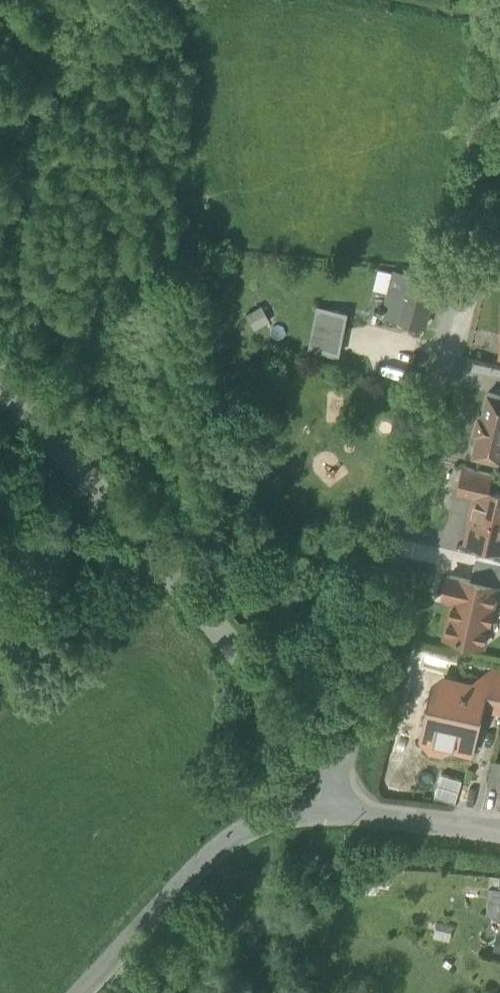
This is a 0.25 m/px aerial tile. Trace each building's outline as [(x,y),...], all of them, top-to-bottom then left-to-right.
[(394,272),(385,307),(399,311),(408,276),(394,272)] [(436,282),(408,276),(399,311),(397,316),(425,323),(436,282)] [(252,328),(266,319),(256,304),(242,313),(252,328)] [(397,316),(399,311),(385,307),(383,312),(397,316)] [(310,347),(338,353),(346,313),(318,308),(310,347)] [(499,462),(499,395),(488,392),(482,416),(478,415),(474,433),(477,434),(472,455),(499,462)] [(459,491),(477,495),(479,486),(496,490),(499,476),(464,466),(459,491)] [(499,549),(499,491),(496,490),(479,486),(477,495),(467,541),(499,549)] [(499,587),(499,562),(476,557),(470,580),(497,586),(499,587)] [(445,636),(484,645),(489,624),(488,623),(492,607),(497,586),(470,580),(449,575),(444,596),(454,598),(445,636)] [(446,743),(471,749),(480,706),(480,705),(482,695),(476,684),(467,690),(462,682),(447,678),(437,685),(435,696),(441,705),(437,725),(429,729),(427,738),(432,745),(440,747),(446,743)] [(499,710),(499,682),(496,681),(486,678),(476,684),(482,695),(480,705),(480,706),(499,710)] [(499,784),(499,780),(499,759),(493,758),(487,782),(499,784)] [(441,773),(434,795),(455,802),(462,779),(441,773)] [(499,886),(492,886),(491,895),(498,895),(497,907),(499,907),(499,887),(499,886)] [(493,930),(490,948),(499,949),(499,932),(493,930)]
